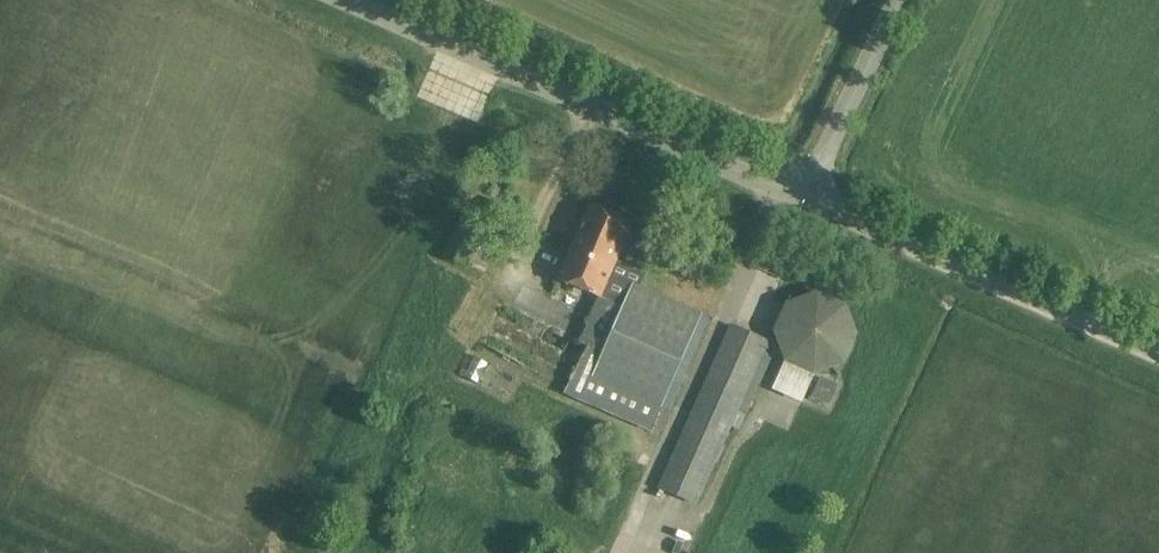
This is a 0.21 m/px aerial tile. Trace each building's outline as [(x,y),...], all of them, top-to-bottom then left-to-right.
[(507,208),(498,203),(492,214),(501,218),(507,208)] [(590,204),(557,281),(598,298),(578,345),(590,350),(568,394),(653,431),(663,408),(670,411),(711,319),(702,315),(703,313),(642,287),(647,274),(617,262),(633,223),(590,204)] [(785,363),(773,390),(803,403),(815,376),(843,365),(859,336),(846,306),(816,292),(787,304),(774,333),(785,363)] [(697,507),(770,342),(729,325),(658,489),(697,507)] [(812,397),(830,402),(836,383),(817,377),(812,397)]
